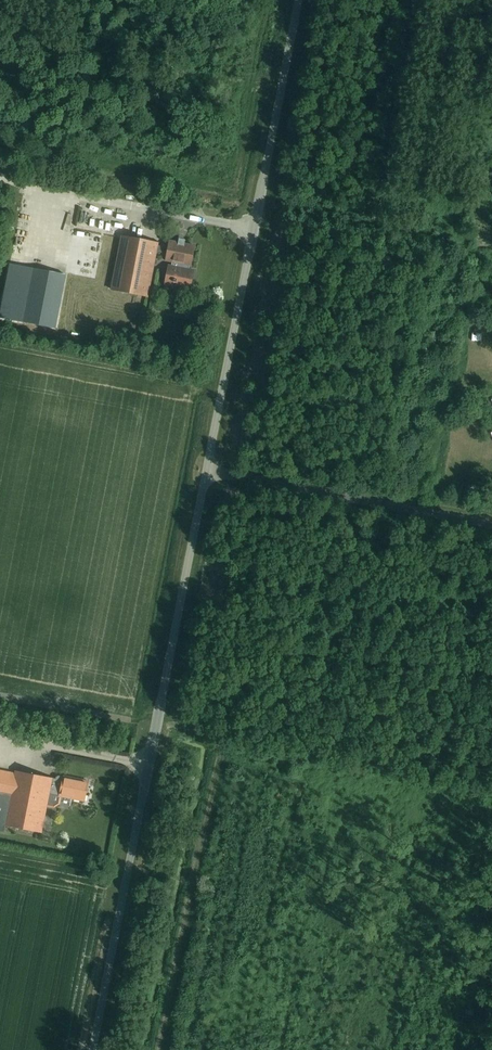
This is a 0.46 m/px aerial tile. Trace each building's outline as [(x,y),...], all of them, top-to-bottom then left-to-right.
[(69,255),(116,263),(111,290),(147,297),(156,252),(157,246),(158,244),(121,236),(121,238),(74,230),(69,255)] [(157,246),(156,252),(167,254),(165,261),(173,262),(172,265),(168,264),(164,287),(191,292),(195,269),(189,268),(190,265),(194,246),(169,241),(168,248),(157,246)] [(55,329),(65,275),(33,269),(22,323),(55,329)] [(10,798),(5,825),(41,832),(50,787),(52,779),(15,772),(15,774),(0,771),(0,796),(10,798)] [(63,776),(63,778),(57,776),(56,779),(56,780),(52,779),(50,787),(60,790),(59,796),(84,801),(88,781),(63,776)]
